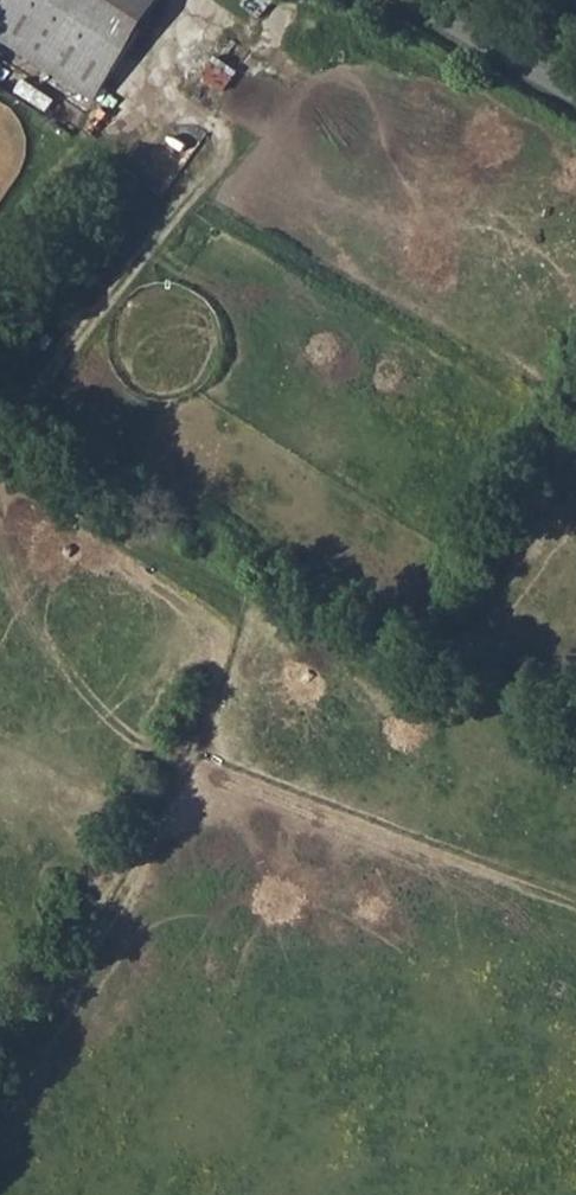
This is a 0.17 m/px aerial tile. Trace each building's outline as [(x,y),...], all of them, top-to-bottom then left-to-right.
[(126,52),(45,0),(0,0),(0,41),(9,46),(93,100),(126,52)] [(126,52),(160,0),(45,0),(126,52)] [(219,55),(206,75),(226,88),(239,68),(219,55)]
